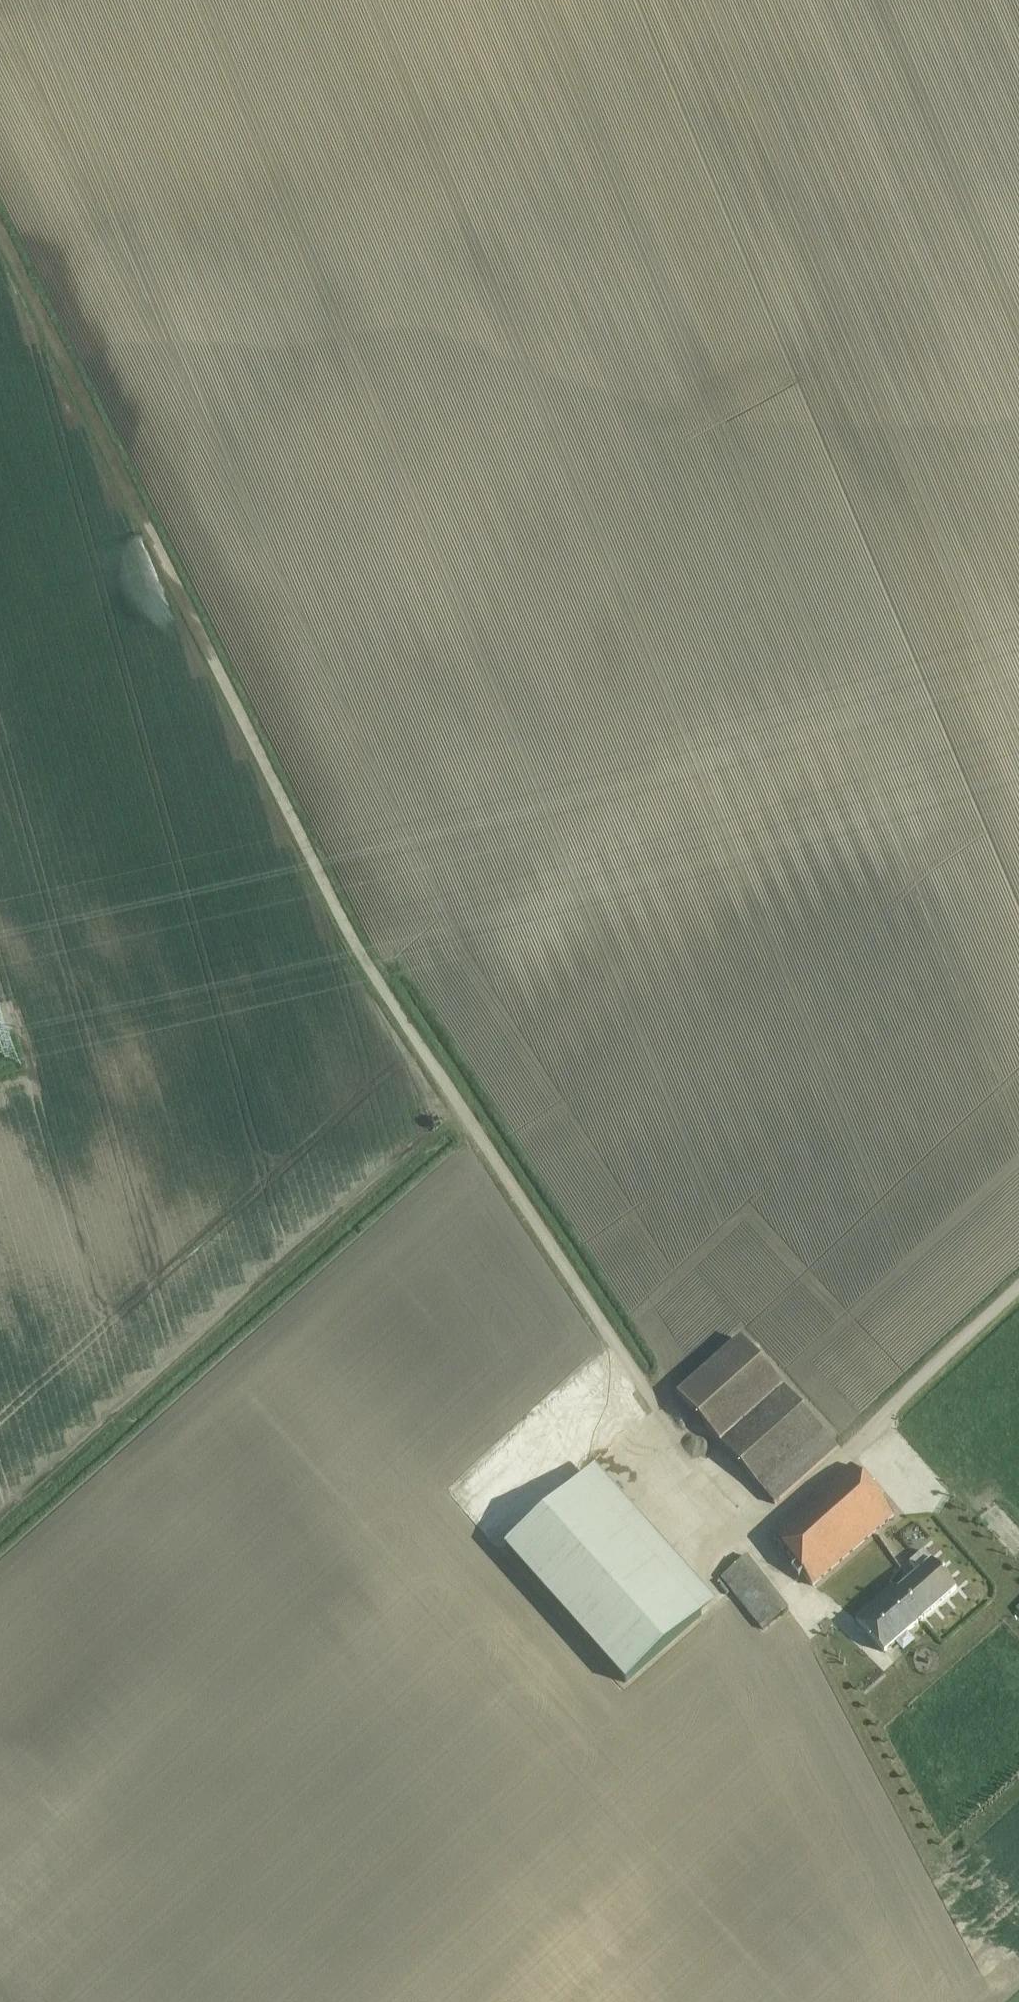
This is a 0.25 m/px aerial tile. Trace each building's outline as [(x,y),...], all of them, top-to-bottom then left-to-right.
[(678,1397),(722,1446),(785,1390),(740,1341),(678,1397)] [(775,1506),(823,1463),(838,1450),(785,1390),(722,1446),(775,1506)] [(812,1587),(879,1530),(894,1517),(852,1467),(772,1536),(812,1587)] [(581,1483),(506,1550),(627,1685),(701,1619),(581,1483)] [(914,1539),(901,1550),(911,1562),(924,1551),(914,1539)] [(910,1565),(913,1568),(919,1575),(899,1592),(895,1588),(856,1621),(884,1653),(956,1590),(924,1553),(910,1565)] [(762,1632),(789,1611),(749,1560),(722,1581),(762,1632)]
